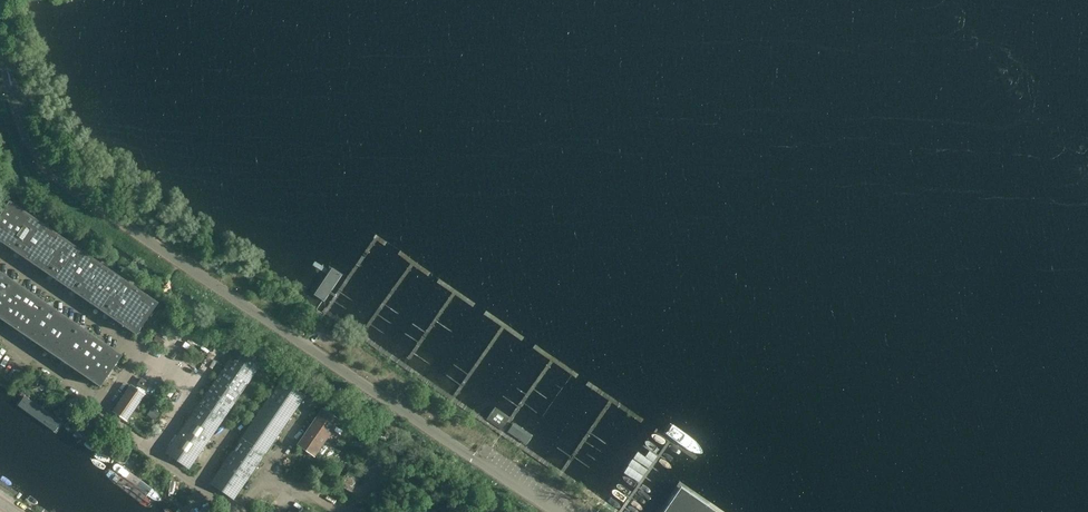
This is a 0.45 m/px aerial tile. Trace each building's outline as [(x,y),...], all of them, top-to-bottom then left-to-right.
[(19,210),(20,209),(10,203),(0,218),(0,241),(127,328),(127,329),(136,335),(141,328),(141,327),(152,311),(153,311),(158,304),(148,297),(148,298),(19,210)] [(314,295),(324,302),(343,274),(332,267),(314,295)] [(0,273),(0,318),(91,380),(91,381),(100,388),(105,380),(116,363),(117,364),(122,356),(112,350),(0,273)] [(245,388),(260,367),(236,351),(222,372),(245,388)] [(245,388),(222,372),(215,383),(237,399),(245,388)] [(144,389),(148,384),(141,379),(138,385),(144,389)] [(292,415),(304,397),(281,382),(269,400),(292,415)] [(237,399),(215,383),(210,389),(233,405),(237,399)] [(127,421),(144,396),(131,387),(114,411),(127,421)] [(212,436),(233,405),(210,389),(189,420),(212,436)] [(22,395),(15,404),(55,433),(62,423),(22,395)] [(280,433),(292,415),(269,400),(257,417),(280,433)] [(315,456),(339,421),(323,410),(298,445),(315,456)] [(267,451),(280,433),(257,417),(245,435),(267,451)] [(201,452),(212,436),(189,420),(178,437),(201,452)] [(255,469),(267,451),(245,435),(232,453),(255,469)] [(201,452),(178,437),(172,445),(195,460),(201,452)] [(195,460),(172,445),(167,453),(189,468),(195,460)] [(243,486),(255,469),(232,453),(220,471),(243,486)] [(243,486),(220,471),(211,483),(234,499),(243,486)] [(705,509),(708,504),(690,492),(690,493),(679,486),(673,495),(672,495),(667,503),(661,511),(709,511),(705,509)]
